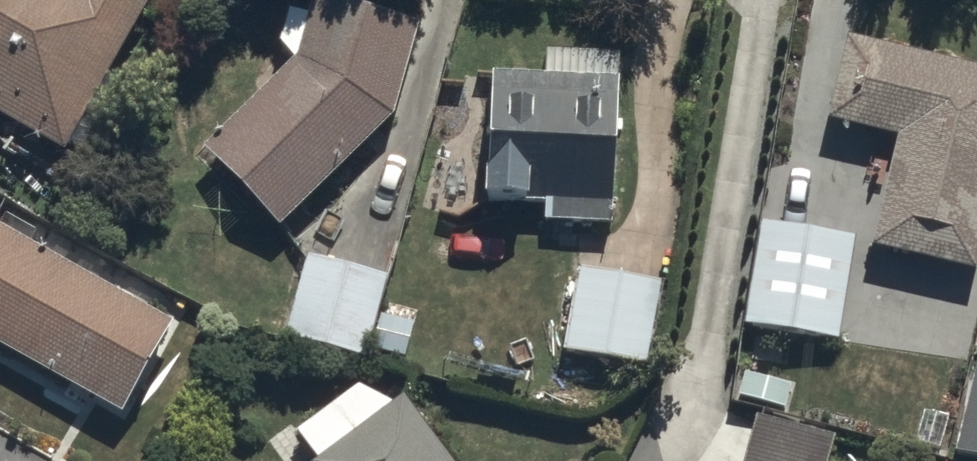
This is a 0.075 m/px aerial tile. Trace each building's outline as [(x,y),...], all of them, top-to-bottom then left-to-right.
[(58,149),(145,0),(0,0),(0,116),(58,149)] [(275,222),(392,109),(418,20),(349,0),(307,0),(291,55),(195,147),(275,222)] [(971,270),(976,246),(976,60),(849,29),(828,117),(894,133),(867,245),(971,270)] [(547,220),(607,223),(615,71),(486,64),(480,194),(548,198),(547,220)] [(742,325),(833,339),(851,231),(759,217),(742,325)] [(122,409),(173,317),(0,221),(0,342),(122,409)] [(306,251),(284,336),(361,359),(383,271),(306,251)] [(572,263),(556,344),(646,362),(662,281),(572,263)] [(976,459),(976,355),(954,453),(976,459)] [(307,460),(451,460),(399,391),(305,459),(307,460)] [(751,412),(737,460),(824,460),(831,435),(751,412)]
